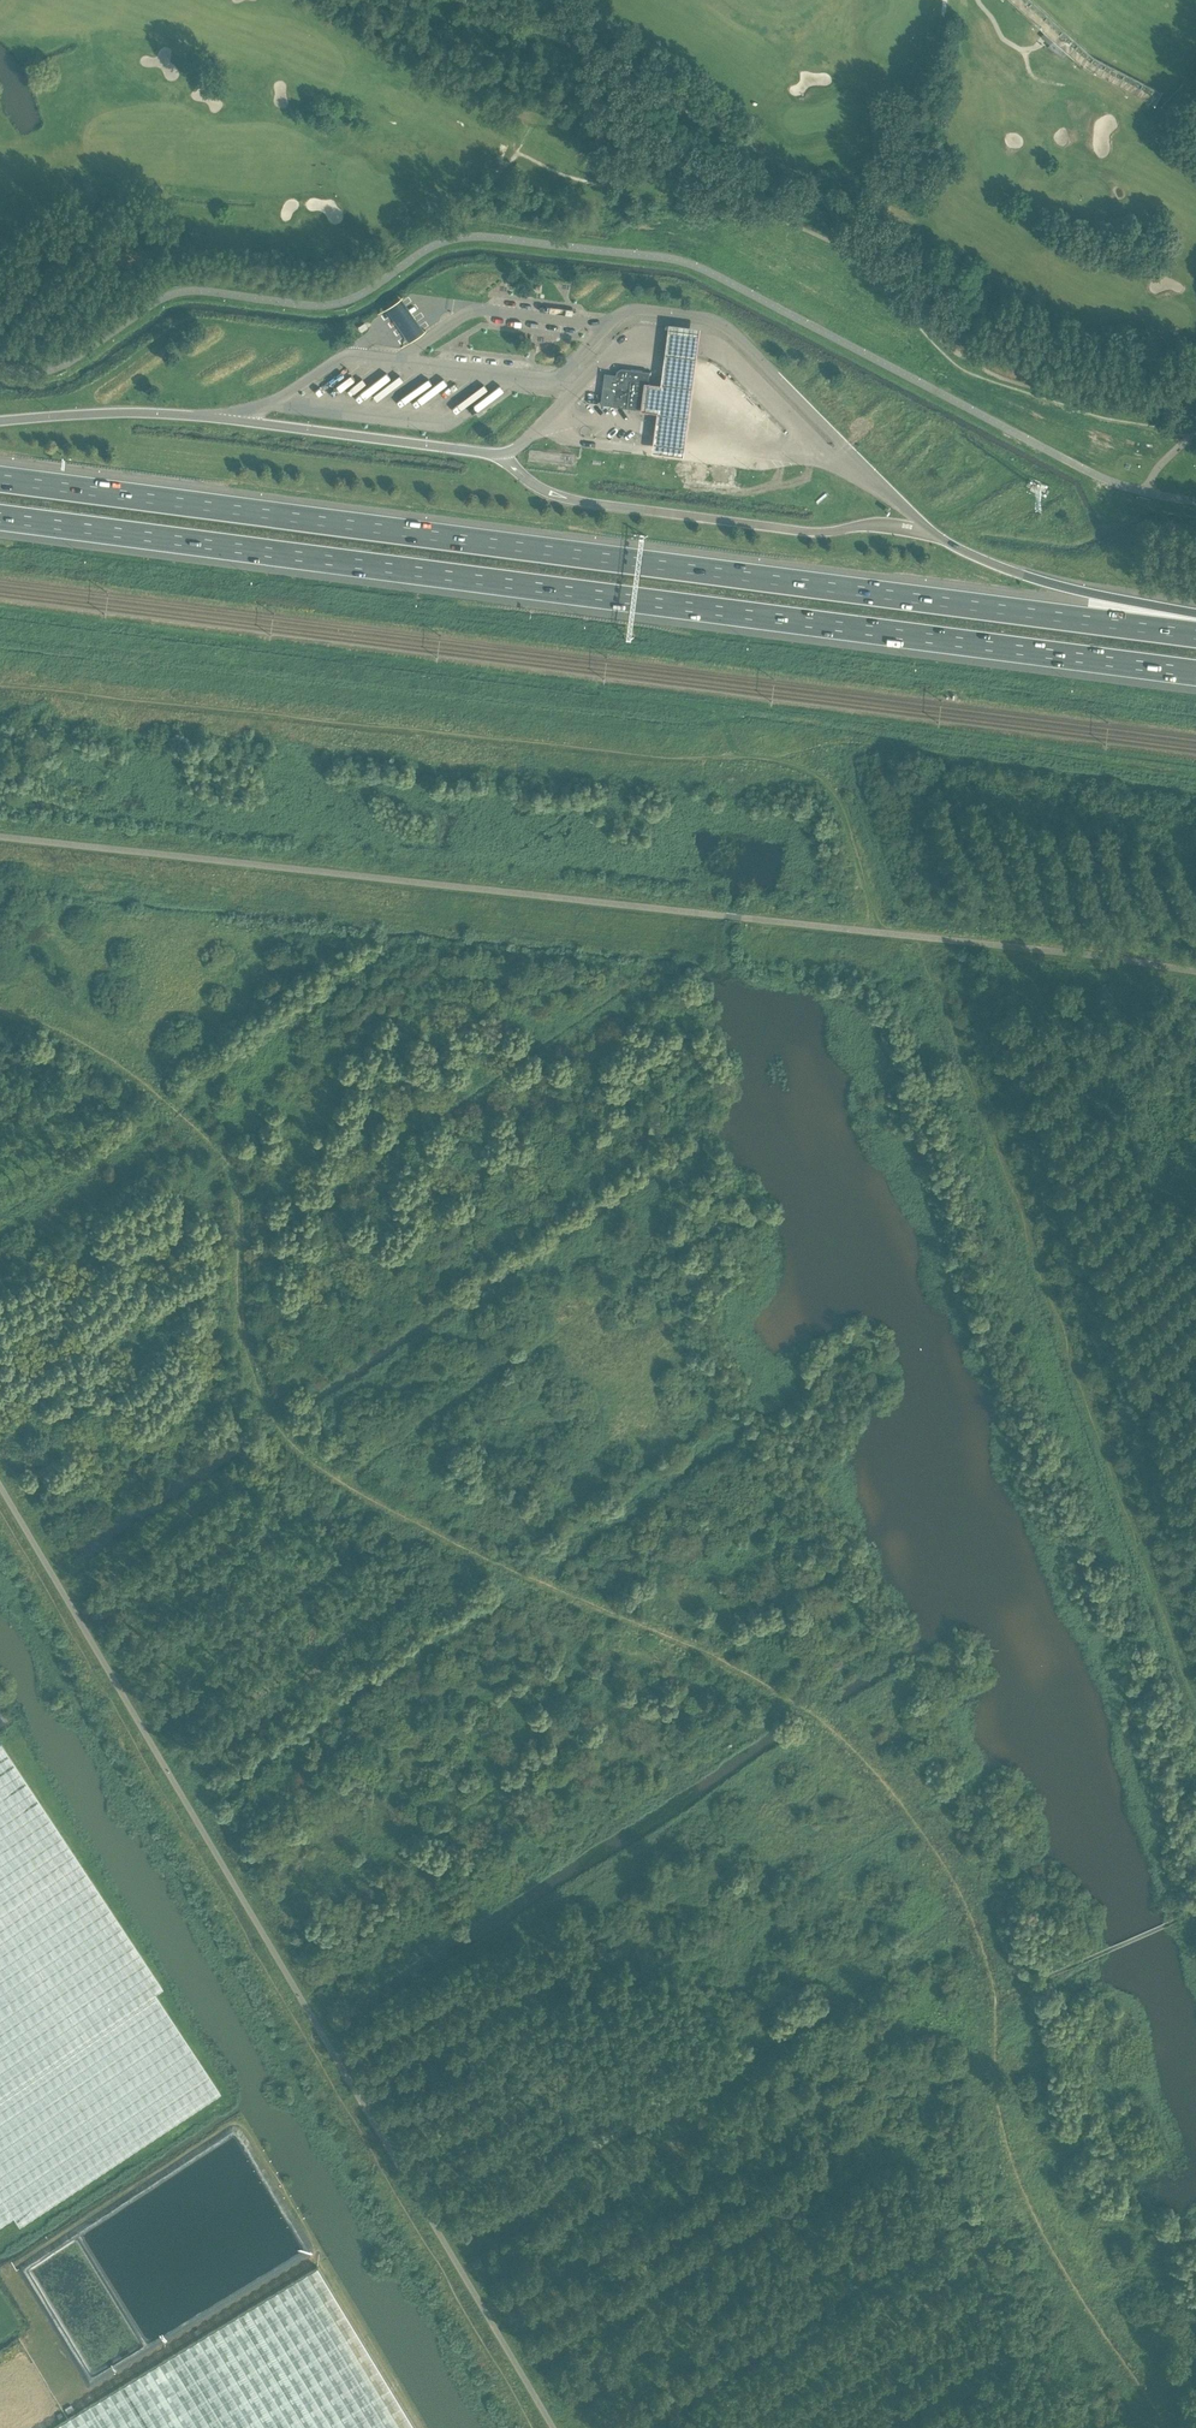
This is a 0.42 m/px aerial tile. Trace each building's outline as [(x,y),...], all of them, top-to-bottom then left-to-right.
[(403,298),(388,308),(394,317),(405,333),(410,340),(425,330),(420,323),(408,306),(403,298)] [(698,330),(668,326),(667,334),(665,348),(663,361),(662,374),(660,387),(660,388),(656,387),(648,386),(645,410),(644,412),(653,413),(657,413),(656,419),(654,435),(652,451),(652,453),(682,457),(682,455),(684,438),(686,423),(688,407),(690,391),(692,378),(693,365),(694,358),(695,352),(697,338),(698,330)] [(648,386),(650,371),(624,368),(622,368),(620,369),(618,370),(617,371),(616,373),(616,376),(604,374),(601,399),(600,404),(612,405),(645,410),(648,386)] [(13,2216),(19,2225),(220,2092),(155,1993),(162,1988),(1,1743),(0,1743),(0,2224),(13,2216)] [(318,2266),(52,2427),(416,2427),(318,2266)]
